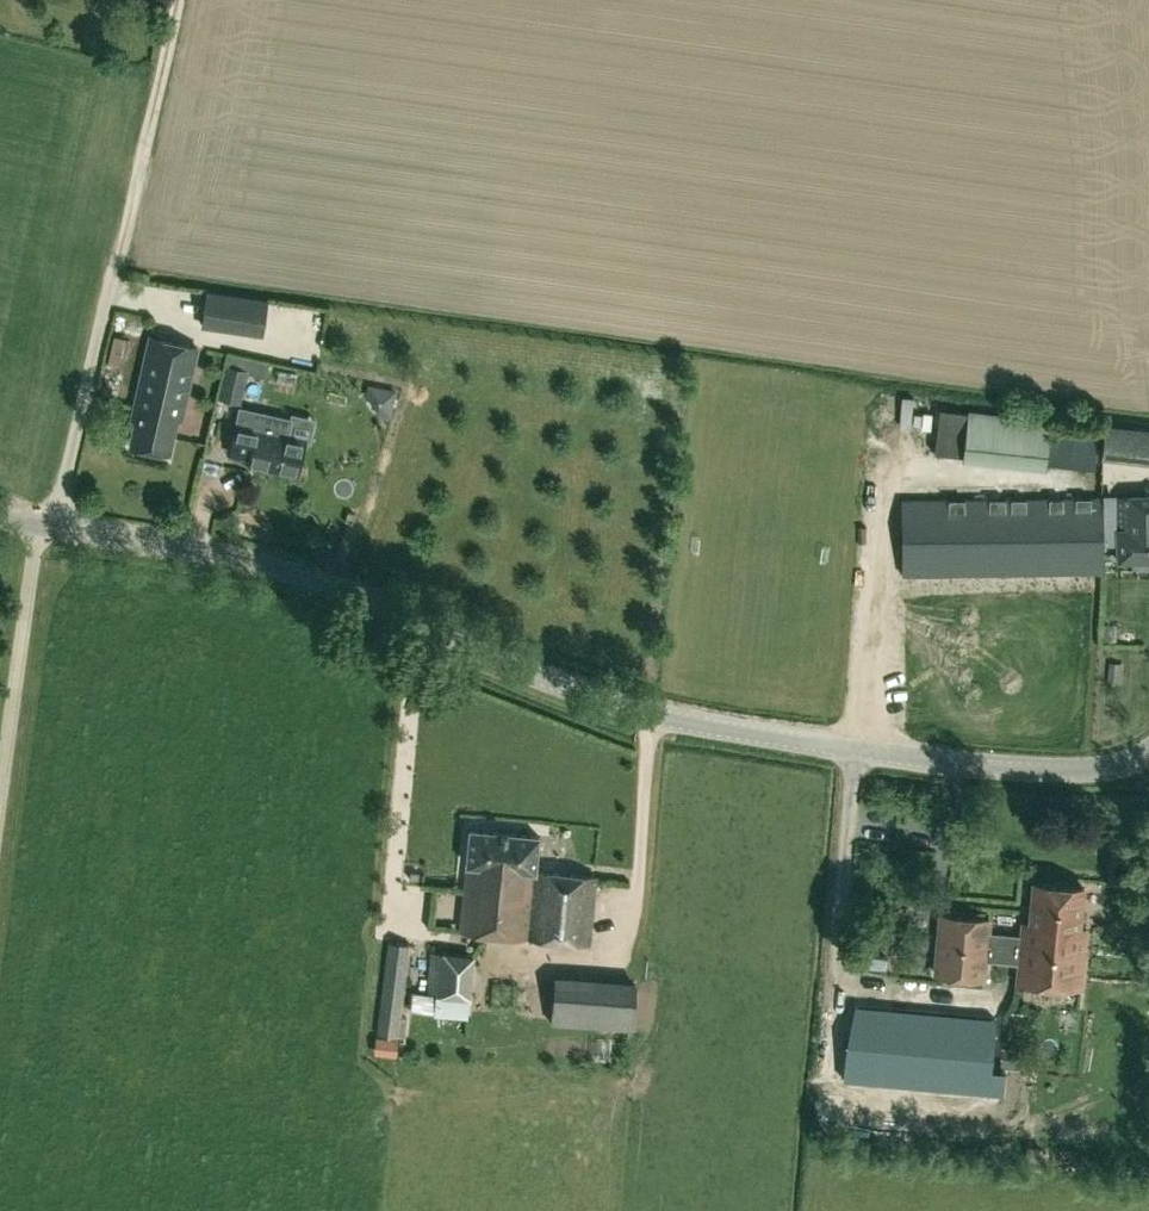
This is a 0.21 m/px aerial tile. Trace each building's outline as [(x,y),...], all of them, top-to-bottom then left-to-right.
[(201,327),(263,336),(269,299),(206,290),(201,327)] [(139,390),(142,391),(131,443),(171,453),(179,417),(184,418),(199,348),(151,337),(139,390)] [(226,364),(218,397),(241,403),(249,369),(226,364)] [(228,455),(250,459),(248,465),(298,476),(306,440),(289,436),(293,418),(239,406),(228,455)] [(897,410),(898,435),(912,435),(911,410),(897,410)] [(969,411),(968,413),(940,410),(935,453),(964,457),(964,463),(1048,472),(1049,466),(1095,470),(1098,436),(1052,432),(1053,421),(969,411)] [(1148,464),(1148,429),(1104,424),(1101,459),(1148,464)] [(1119,561),(1148,560),(1148,497),(1117,498),(1119,561)] [(902,500),(903,577),(1104,574),(1104,498),(902,500)] [(1096,656),(1095,669),(1114,671),(1115,657),(1096,656)] [(466,865),(459,932),(529,939),(536,872),(540,836),(471,829),(467,865),(466,865)] [(598,878),(536,872),(529,939),(591,945),(598,878)] [(933,975),(986,980),(988,954),(1020,957),(1018,981),(1082,988),(1088,931),(1081,930),(1085,888),(1034,883),(1030,925),(1023,924),(1021,945),(990,942),(992,917),(939,912),(933,975)] [(398,1038),(412,945),(388,942),(377,1035),(398,1038)] [(430,952),(426,992),(413,990),(411,1005),(470,1011),(472,999),(476,955),(443,951),(443,953),(430,952)] [(885,954),(862,952),(861,967),(884,969),(885,954)] [(556,976),(551,1024),(633,1030),(637,981),(556,976)] [(1009,1071),(993,1069),(998,1019),(859,1006),(856,1032),(875,1034),(872,1060),(848,1058),(846,1081),(1007,1097),(1009,1071)] [(1035,1051),(1001,1049),(1000,1068),(1034,1070),(1035,1051)]
